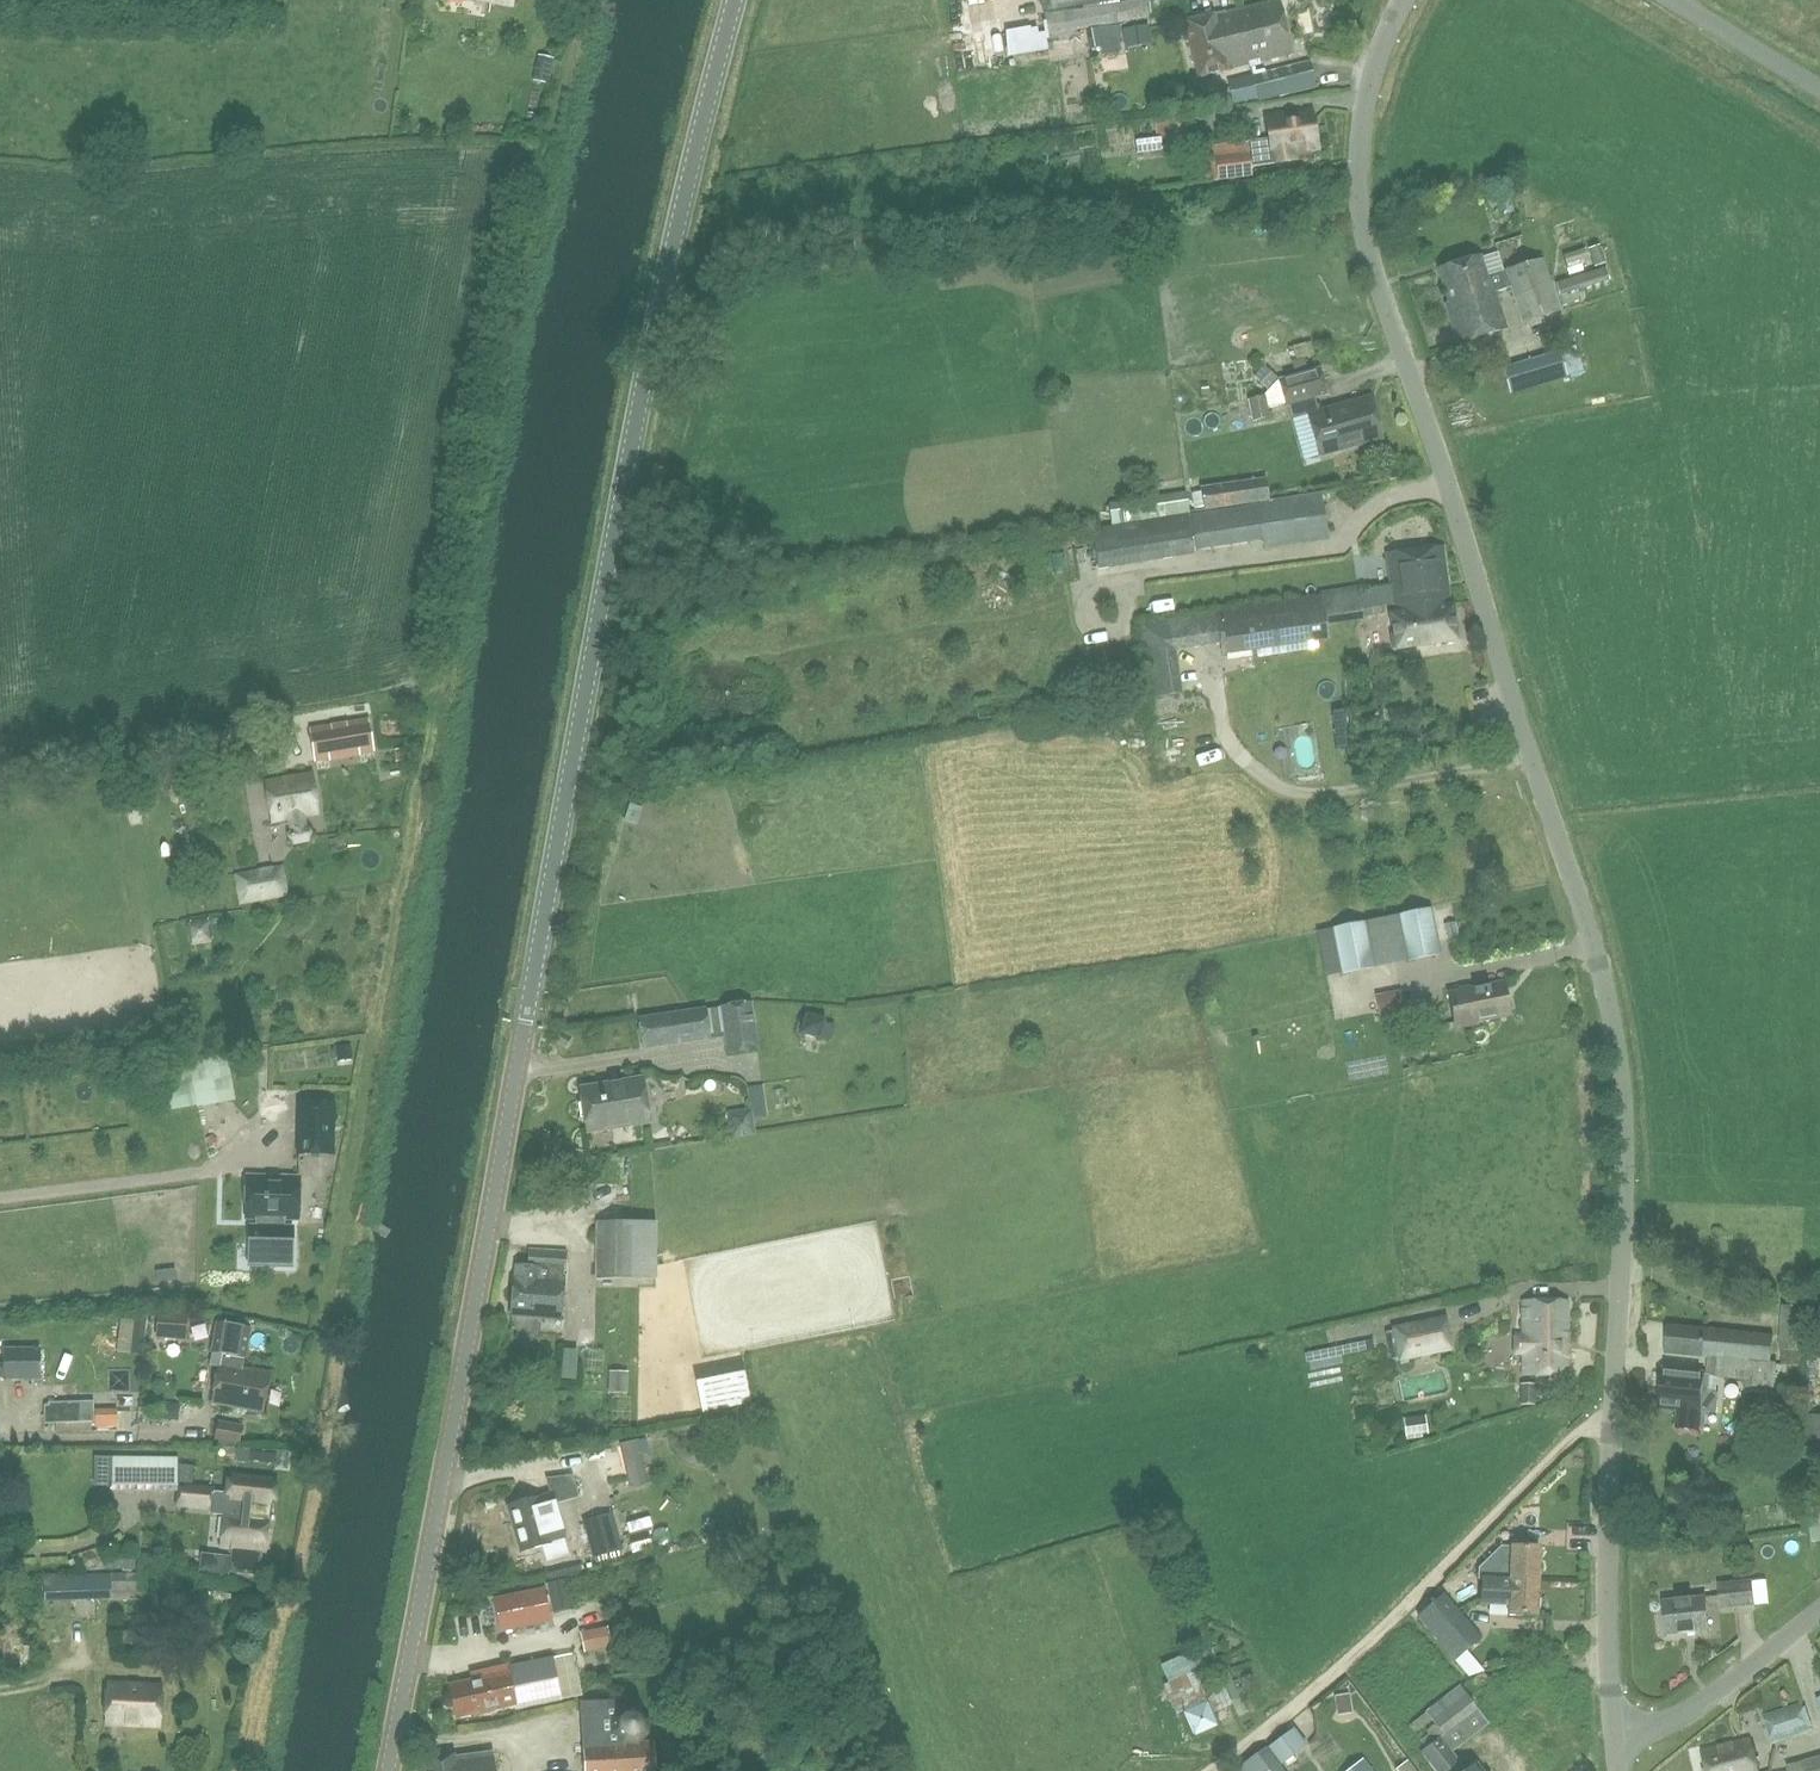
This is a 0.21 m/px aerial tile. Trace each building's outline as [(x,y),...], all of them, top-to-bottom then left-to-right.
[(1186,10),(1184,0),(1041,0),(1047,34),(1186,10)] [(1291,53),(1278,0),(1277,0),(1213,16),(1212,14),(1182,21),(1193,65),(1196,78),(1226,71),(1226,68),(1291,53)] [(1115,26),(1086,31),(1089,47),(1102,45),(1103,52),(1119,49),(1115,26)] [(1315,87),(1309,60),(1226,79),(1230,93),(1212,97),(1215,108),(1257,98),(1258,101),(1315,87)] [(532,79),(548,82),(550,70),(535,67),(532,79)] [(1311,109),(1264,115),(1268,137),(1200,145),(1204,181),(1252,176),(1251,166),(1273,163),(1296,160),(1295,151),(1318,148),(1311,109)] [(1572,202),(1558,213),(1566,223),(1580,213),(1572,202)] [(1587,248),(1593,267),(1606,262),(1599,243),(1587,248)] [(1562,255),(1568,275),(1582,270),(1580,265),(1587,262),(1583,248),(1562,255)] [(1445,304),(1457,343),(1507,328),(1495,292),(1511,287),(1523,323),(1559,311),(1542,259),(1486,276),(1480,256),(1438,269),(1448,303),(1445,304)] [(1605,266),(1554,282),(1558,296),(1609,280),(1605,266)] [(1296,359),(1304,357),(1310,356),(1307,342),(1292,346),(1296,359)] [(1558,349),(1501,367),(1509,393),(1566,376),(1558,349)] [(1306,367),(1304,357),(1296,359),(1292,361),(1294,370),(1306,367)] [(1269,391),(1279,379),(1264,366),(1254,377),(1269,391)] [(1286,404),(1290,418),(1308,413),(1320,455),(1382,438),(1370,395),(1318,410),(1315,396),(1326,393),(1319,368),(1279,379),(1286,404)] [(1268,410),(1265,395),(1247,398),(1252,420),(1269,416),(1268,410)] [(1265,477),(1199,487),(1203,510),(1269,500),(1265,477)] [(1193,549),(1262,538),(1264,546),(1367,531),(1359,489),(1188,514),(1091,528),(1098,570),(1194,555),(1193,549)] [(1442,547),(1386,554),(1393,603),(1427,598),(1429,605),(1434,608),(1449,606),(1442,547)] [(1215,611),(1220,644),(1222,653),(1327,636),(1326,625),(1321,594),(1319,594),(1215,611)] [(1427,598),(1393,603),(1394,614),(1391,614),(1396,647),(1455,640),(1451,606),(1449,606),(1434,608),(1429,605),(1427,598)] [(309,727),(314,759),(373,750),(367,718),(309,727)] [(312,773),(265,782),(271,822),(289,819),(291,828),(290,828),(292,843),(309,840),(306,825),(305,825),(304,816),(318,813),(312,773)] [(234,874),(239,904),(288,895),(282,865),(234,874)] [(1431,906),(1398,913),(1407,959),(1440,953),(1431,906)] [(209,909),(179,914),(187,954),(216,948),(209,909)] [(1376,965),(1367,919),(1333,926),(1342,971),(1342,972),(1376,965)] [(1448,993),(1455,1029),(1476,1025),(1475,1022),(1509,1015),(1508,1010),(1512,1009),(1510,998),(1506,999),(1503,982),(1467,989),(1468,991),(1461,992),(1460,990),(1448,993)] [(1393,992),(1376,995),(1380,1015),(1397,1012),(1393,992)] [(720,1005),(724,1031),(727,1053),(758,1049),(751,1001),(720,1005)] [(710,1033),(706,1007),(685,1010),(637,1017),(641,1049),(710,1039),(710,1033)] [(799,1033),(818,1038),(819,1035),(829,1038),(833,1024),(823,1022),(824,1020),(804,1015),(799,1033)] [(570,1036),(560,1031),(555,1041),(565,1046),(570,1036)] [(349,1044),(336,1045),(337,1061),(350,1060),(349,1044)] [(235,1100),(227,1053),(188,1060),(196,1107),(235,1100)] [(150,1062),(151,1084),(177,1083),(177,1061),(150,1062)] [(641,1078),(580,1088),(588,1131),(649,1122),(641,1078)] [(300,1102),(298,1153),(332,1154),(333,1103),(300,1102)] [(596,1182),(594,1279),(656,1279),(657,1222),(621,1221),(622,1169),(603,1169),(603,1182),(596,1182)] [(298,1218),(299,1177),(246,1176),(246,1217),(298,1218)] [(515,1265),(510,1316),(560,1320),(563,1279),(564,1269),(565,1269),(567,1252),(529,1249),(527,1266),(515,1265)] [(152,1298),(151,1313),(177,1314),(178,1299),(152,1298)] [(1566,1375),(1566,1300),(1523,1300),(1524,1334),(1515,1334),(1515,1352),(1524,1352),(1524,1375),(1566,1375)] [(187,1314),(186,1314),(186,1315),(159,1314),(158,1334),(185,1336),(187,1314)] [(1445,1316),(1391,1327),(1391,1330),(1385,1331),(1390,1358),(1398,1356),(1399,1360),(1452,1349),(1445,1316)] [(134,1320),(130,1352),(141,1354),(145,1317),(134,1317),(134,1320)] [(89,1323),(90,1341),(129,1339),(128,1322),(89,1323)] [(1772,1335),(1668,1324),(1665,1353),(1719,1358),(1717,1376),(1745,1378),(1745,1384),(1774,1387),(1776,1363),(1770,1362),(1772,1335)] [(241,1368),(244,1357),(249,1328),(230,1325),(224,1353),(225,1353),(223,1365),(219,1364),(212,1402),(262,1411),(269,1373),(241,1368)] [(75,1333),(56,1340),(61,1354),(80,1347),(75,1333)] [(5,1378),(38,1378),(38,1349),(5,1349),(5,1378)] [(67,1366),(66,1351),(47,1352),(48,1367),(67,1366)] [(1663,1370),(1660,1407),(1679,1408),(1677,1427),(1698,1429),(1700,1410),(1716,1411),(1718,1393),(1708,1392),(1709,1374),(1663,1370)] [(609,1371),(608,1393),(626,1393),(627,1372),(609,1371)] [(730,1376),(735,1404),(749,1401),(744,1374),(730,1376)] [(701,1382),(706,1410),(720,1407),(715,1379),(701,1382)] [(1520,1384),(1519,1404),(1534,1405),(1535,1384),(1520,1384)] [(44,1422),(93,1420),(93,1399),(43,1401),(44,1422)] [(1811,1402),(1809,1428),(1819,1429),(1819,1403),(1811,1402)] [(164,1417),(177,1419),(179,1406),(166,1404),(164,1417)] [(1421,1434),(1418,1416),(1403,1418),(1406,1436),(1421,1434)] [(241,1425),(218,1421),(215,1438),(238,1442),(241,1425)] [(249,1462),(249,1460),(250,1450),(237,1448),(236,1460),(249,1462)] [(276,1452),(250,1450),(249,1460),(275,1463),(276,1452)] [(177,1491),(177,1481),(177,1463),(177,1458),(144,1458),(111,1457),(110,1490),(177,1491)] [(177,1463),(177,1481),(191,1482),(193,1465),(177,1463)] [(269,1513),(268,1513),(272,1480),(234,1475),(231,1495),(213,1493),(213,1488),(178,1484),(176,1504),(224,1509),(220,1546),(232,1547),(230,1571),(258,1574),(261,1550),(265,1551),(269,1513)] [(567,1549),(551,1494),(529,1500),(529,1499),(508,1505),(521,1549),(541,1543),(545,1555),(567,1549)] [(1817,1509),(1805,1511),(1808,1527),(1809,1527),(1811,1541),(1819,1539),(1819,1531),(1817,1509)] [(622,1548),(612,1512),(582,1520),(592,1557),(622,1548)] [(1535,1614),(1538,1546),(1511,1545),(1511,1562),(1492,1561),(1492,1563),(1482,1562),(1481,1602),(1509,1603),(1509,1613),(1535,1614)] [(104,1568),(134,1569),(134,1555),(104,1554),(104,1568)] [(151,1571),(152,1556),(137,1555),(136,1570),(151,1571)] [(173,1575),(154,1576),(154,1574),(92,1574),(44,1576),(44,1600),(92,1598),(154,1598),(174,1598),(173,1575)] [(1754,1604),(1751,1578),(1717,1581),(1720,1608),(1754,1604)] [(566,1579),(546,1583),(552,1611),(572,1606),(566,1579)] [(542,1589),(494,1598),(500,1631),(549,1621),(542,1589)] [(1417,1614),(1467,1675),(1479,1665),(1466,1649),(1480,1637),(1443,1592),(1417,1614)] [(1665,1633),(1708,1629),(1705,1596),(1662,1600),(1665,1633)] [(610,1624),(583,1630),(587,1650),(611,1645),(610,1639),(629,1635),(626,1623),(611,1626),(610,1624)] [(1207,1715),(1196,1683),(1198,1682),(1180,1636),(1149,1647),(1178,1726),(1207,1715)] [(508,1666),(509,1672),(449,1685),(457,1718),(514,1706),(515,1709),(561,1700),(553,1658),(508,1666)] [(1236,1667),(1244,1691),(1263,1684),(1254,1661),(1236,1667)] [(1202,1697),(1220,1695),(1218,1662),(1199,1664),(1202,1697)] [(1403,1729),(1435,1770),(1465,1770),(1450,1751),(1487,1722),(1476,1707),(1500,1690),(1482,1669),(1403,1729)] [(162,1685),(107,1683),(105,1723),(160,1726),(162,1685)] [(1348,1692),(1334,1694),(1336,1707),(1350,1705),(1348,1692)] [(585,1770),(655,1770),(653,1742),(647,1742),(645,1737),(648,1733),(648,1719),(639,1710),(626,1708),(626,1700),(582,1703),(585,1770)] [(1771,1743),(1811,1729),(1801,1700),(1761,1714),(1771,1743)] [(1750,1739),(1701,1752),(1706,1769),(1701,1770),(1702,1770),(1758,1770),(1750,1739)] [(1265,1744),(1228,1770),(1284,1770),(1265,1744)] [(428,1770),(494,1770),(492,1752),(454,1757),(454,1754),(426,1757),(428,1770)] [(1784,1764),(1786,1770),(1819,1770),(1819,1754),(1784,1764)] [(1362,1758),(1349,1768),(1345,1762),(1333,1770),(1372,1770),(1362,1758)]
